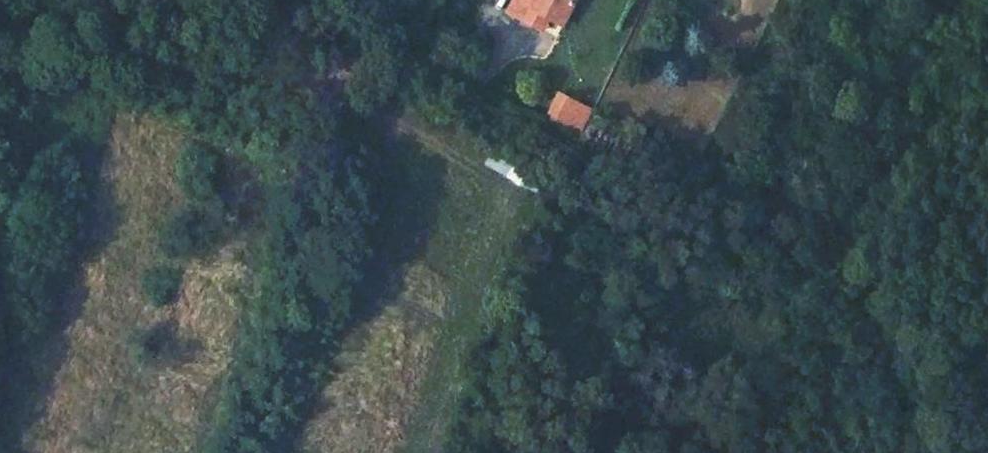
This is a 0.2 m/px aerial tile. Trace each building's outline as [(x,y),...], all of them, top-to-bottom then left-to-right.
[(551,35),(564,9),(547,0),(529,0),(519,19),(551,35)] [(564,9),(568,2),(565,0),(547,0),(564,9)]
